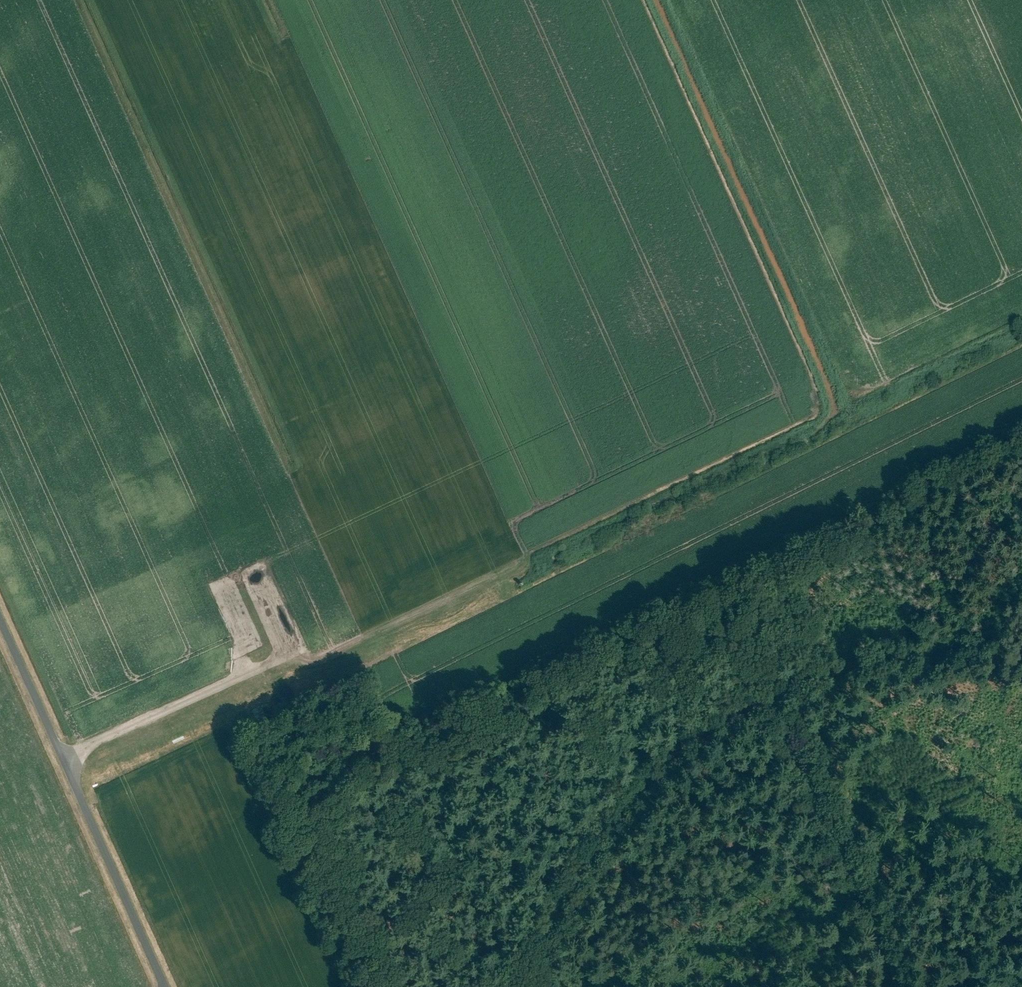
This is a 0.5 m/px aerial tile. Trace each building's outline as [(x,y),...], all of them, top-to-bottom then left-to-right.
[(243,614),(251,627),(256,625),(248,611),(243,614)]
